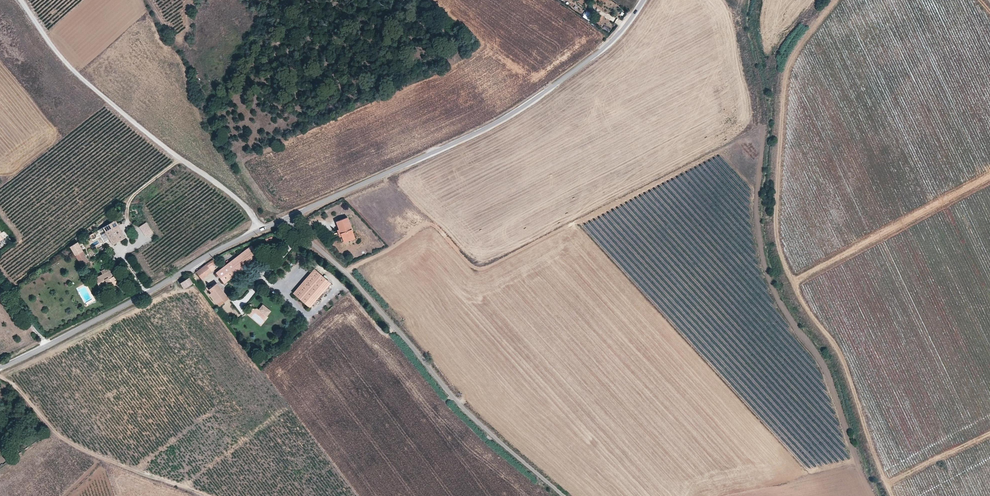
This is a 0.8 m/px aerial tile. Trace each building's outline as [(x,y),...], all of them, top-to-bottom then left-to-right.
[(582,17),(589,20),(591,14),(585,11),(582,17)] [(355,238),(347,217),(335,222),(338,229),(336,230),(339,237),(341,237),(343,242),(355,238)] [(114,219),(96,230),(102,241),(108,238),(111,244),(125,237),(114,219)] [(148,226),(142,230),(146,236),(152,232),(148,226)] [(95,230),(85,237),(87,240),(94,237),(94,236),(97,235),(95,230)] [(89,261),(77,241),(69,246),(80,265),(89,261)] [(216,272),(224,284),(260,256),(251,245),(218,271),(216,272)] [(195,270),(202,279),(213,271),(212,271),(216,268),(213,264),(209,260),(195,270)] [(110,270),(95,278),(100,290),(108,286),(109,287),(117,284),(110,270)] [(315,270),(295,293),(311,306),(331,283),(315,270)] [(180,283),(184,289),(192,283),(188,277),(180,283)] [(210,293),(219,305),(229,298),(217,282),(208,289),(211,292),(210,293)] [(271,311),(263,305),(259,309),(267,316),(271,311)]
